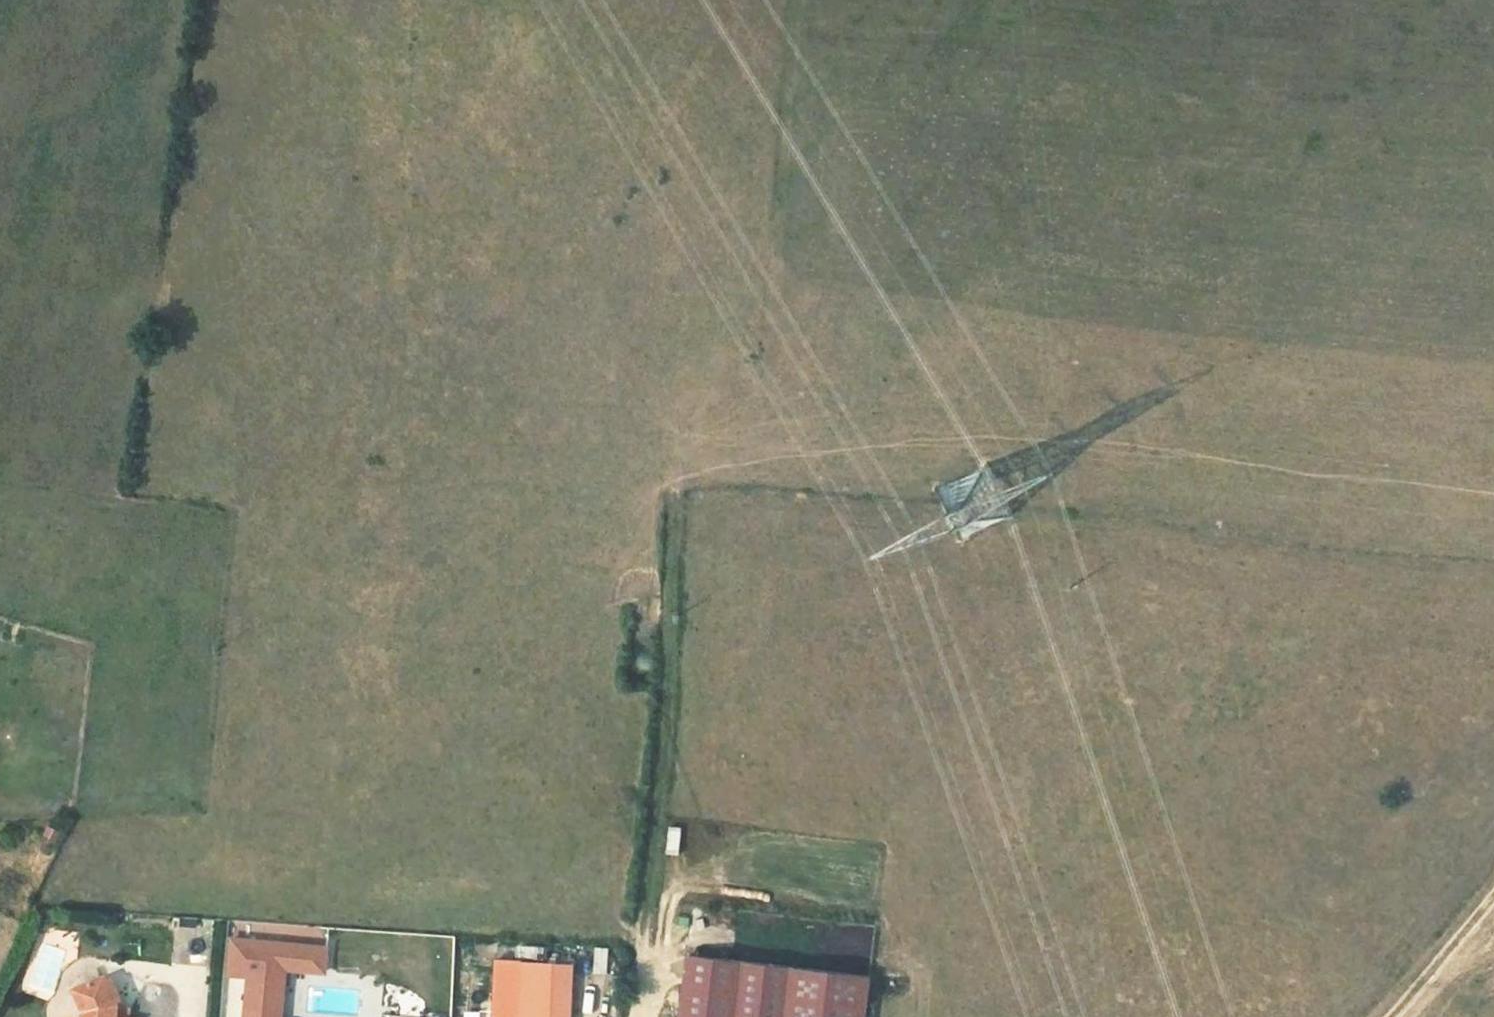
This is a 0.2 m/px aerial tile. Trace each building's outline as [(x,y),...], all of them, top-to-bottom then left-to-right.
[(229,923),(227,958),(247,959),(244,1016),(319,1016),(319,1010),(280,1008),(283,951),(322,953),(324,928),(229,923)] [(516,933),(514,1010),(592,1012),(594,935),(516,933)] [(128,1011),(128,1001),(115,968),(87,983),(91,988),(96,999),(99,1011),(98,1016),(151,1016),(151,1013),(142,1011),(128,1011)] [(128,1001),(128,1011),(142,1011),(142,1002),(128,1001)] [(694,1016),(789,1016),(695,1007),(694,1016)]
